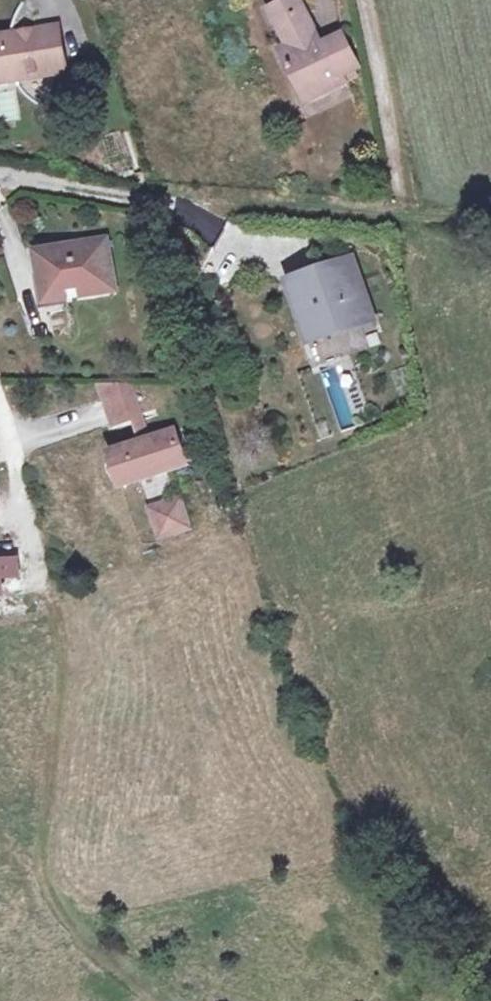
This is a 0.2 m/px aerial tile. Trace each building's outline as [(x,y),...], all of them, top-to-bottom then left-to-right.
[(309,29),(312,28),(300,0),(285,0),(270,6),(285,41),(278,45),(298,95),(338,78),(337,72),(353,65),(338,33),(316,44),(309,29)] [(50,27),(30,30),(37,58),(55,52),(50,27)] [(0,37),(0,79),(58,69),(55,52),(37,58),(30,30),(0,37)] [(76,249),(39,254),(46,307),(69,303),(67,293),(82,290),(85,300),(116,295),(110,244),(90,247),(91,255),(77,256),(76,249)] [(90,247),(76,249),(77,256),(91,255),(90,247)] [(352,262),(345,264),(353,286),(360,283),(352,262)] [(317,310),(325,332),(371,314),(360,283),(353,286),(345,264),(289,285),(300,316),(317,310)] [(317,310),(300,316),(309,337),(325,332),(317,310)] [(100,388),(105,402),(134,393),(142,419),(169,412),(163,387),(100,388)] [(113,429),(131,423),(139,447),(150,444),(142,419),(134,393),(105,402),(113,429)] [(176,435),(150,444),(139,447),(110,457),(121,492),(187,470),(176,435)] [(179,504),(170,507),(181,536),(190,533),(179,504)] [(181,536),(170,507),(151,514),(160,542),(181,536)] [(0,564),(0,599),(5,599),(3,581),(21,579),(19,562),(0,564)]
